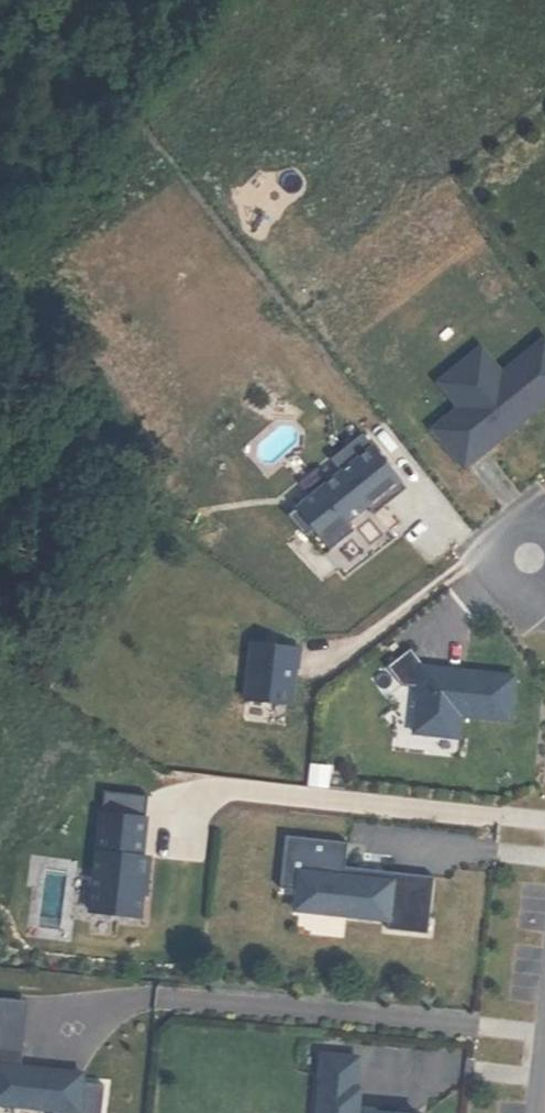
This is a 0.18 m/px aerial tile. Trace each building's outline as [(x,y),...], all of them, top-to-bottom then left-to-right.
[(236,15),(249,0),(218,0),(236,15)] [(544,403),(544,339),(544,338),(501,372),(480,347),(453,369),(474,395),(457,408),(461,412),(434,434),(463,469),(491,447),(487,443),(519,416),(523,421),(544,403)] [(437,382),(457,408),(474,395),(453,369),(437,382)] [(431,430),(434,434),(461,412),(457,408),(431,430)] [(487,443),(491,447),(523,421),(519,416),(487,443)] [(315,532),(330,551),(354,531),(347,523),(367,506),(370,511),(378,505),(381,509),(406,489),(362,434),(330,460),(340,472),(288,516),(306,539),(315,532)] [(370,511),(374,515),(381,509),(378,505),(370,511)] [(292,678),(293,667),(297,668),(299,649),(251,643),(244,699),(291,704),(294,678),(292,678)] [(510,720),(514,676),(463,671),(462,675),(424,671),(425,666),(410,648),(386,667),(401,686),(418,688),(413,733),(457,738),(459,715),(510,720)] [(327,787),(329,767),(311,766),(310,785),(327,787)] [(101,813),(146,818),(148,796),(104,791),(101,813)] [(90,912),(139,917),(146,857),(141,856),(146,818),(101,813),(90,912)] [(426,934),(432,876),(393,872),(392,881),(344,876),(344,867),(347,843),(286,836),(280,889),(296,890),(316,893),(314,912),(388,920),(387,929),(426,934)] [(392,881),(393,872),(344,867),(344,876),(392,881)] [(314,912),(316,893),(296,890),(294,910),(314,912)] [(59,1080),(50,1070),(20,1067),(24,1037),(13,1036),(17,1001),(0,999),(0,1105),(53,1110),(53,1112),(101,1112),(104,1085),(82,1083),(59,1080)] [(13,1036),(24,1037),(27,1002),(17,1001),(13,1036)] [(359,1090),(355,1090),(358,1058),(322,1055),(317,1112),(357,1112),(359,1090)] [(82,1083),(83,1073),(50,1070),(59,1080),(82,1083)]
